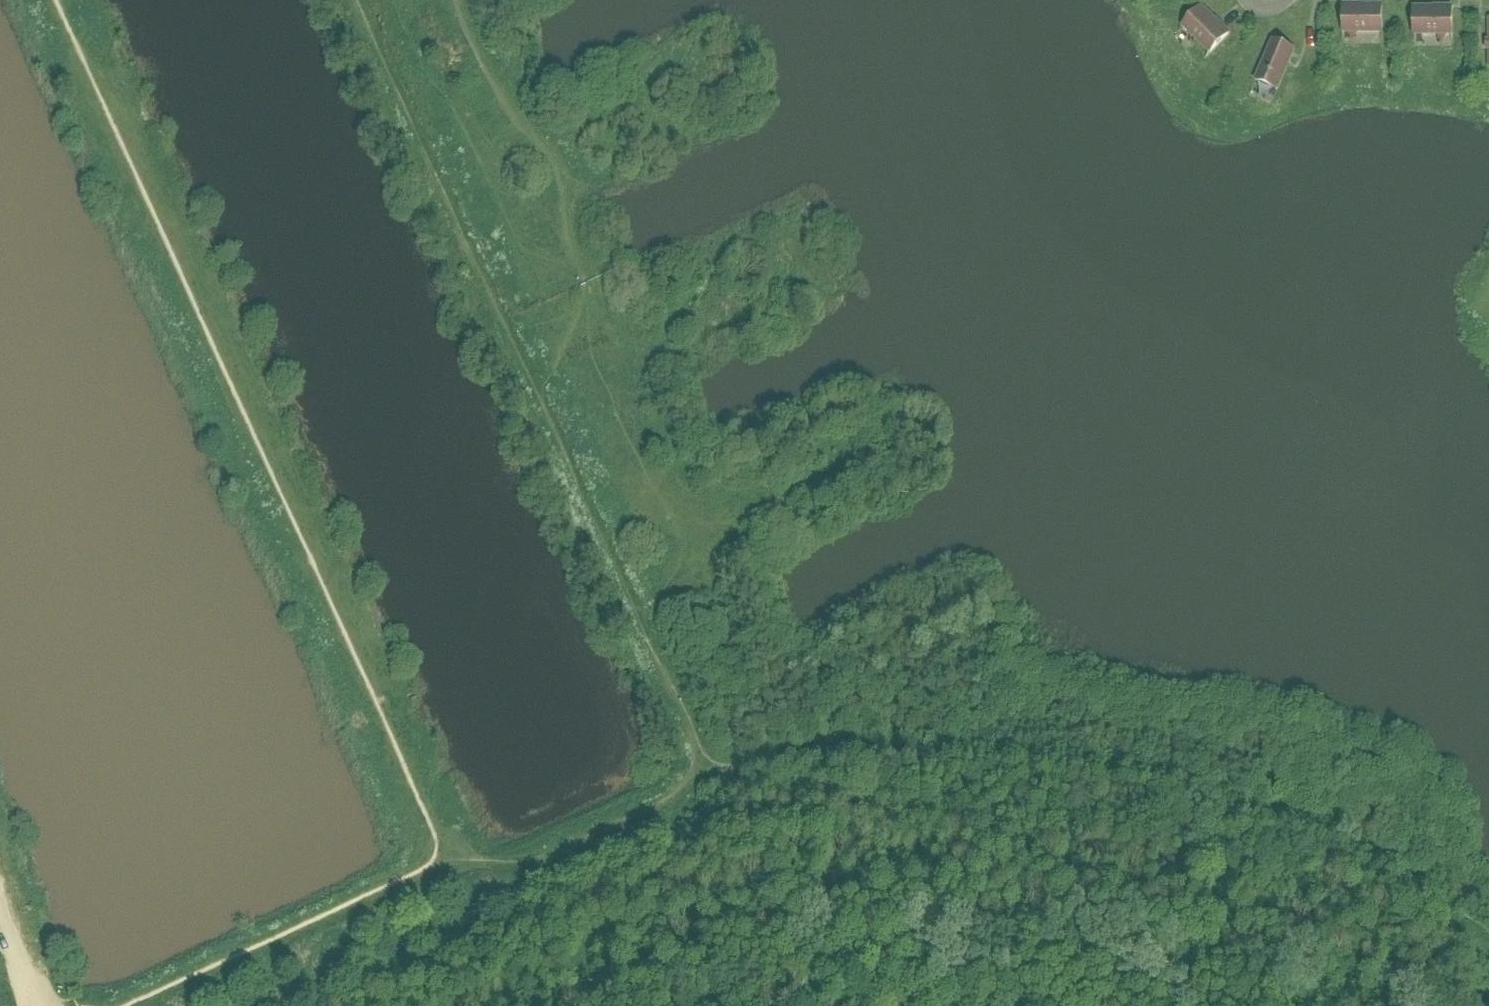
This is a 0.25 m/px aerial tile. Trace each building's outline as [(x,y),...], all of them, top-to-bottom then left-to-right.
[(1382,24),(1382,8),(1343,8),(1343,32),(1344,32),(1344,31),(1363,31),(1363,34),(1381,34),(1381,31),(1382,31),(1382,24)] [(1212,53),(1229,36),(1201,9),(1190,20),(1191,20),(1185,26),(1186,26),(1184,28),(1197,41),(1199,39),(1212,52),(1212,53)] [(1452,34),(1452,10),(1414,10),(1414,26),(1414,33),(1452,33),(1452,34)] [(1273,42),(1256,82),(1277,91),(1294,51),(1273,42)]
